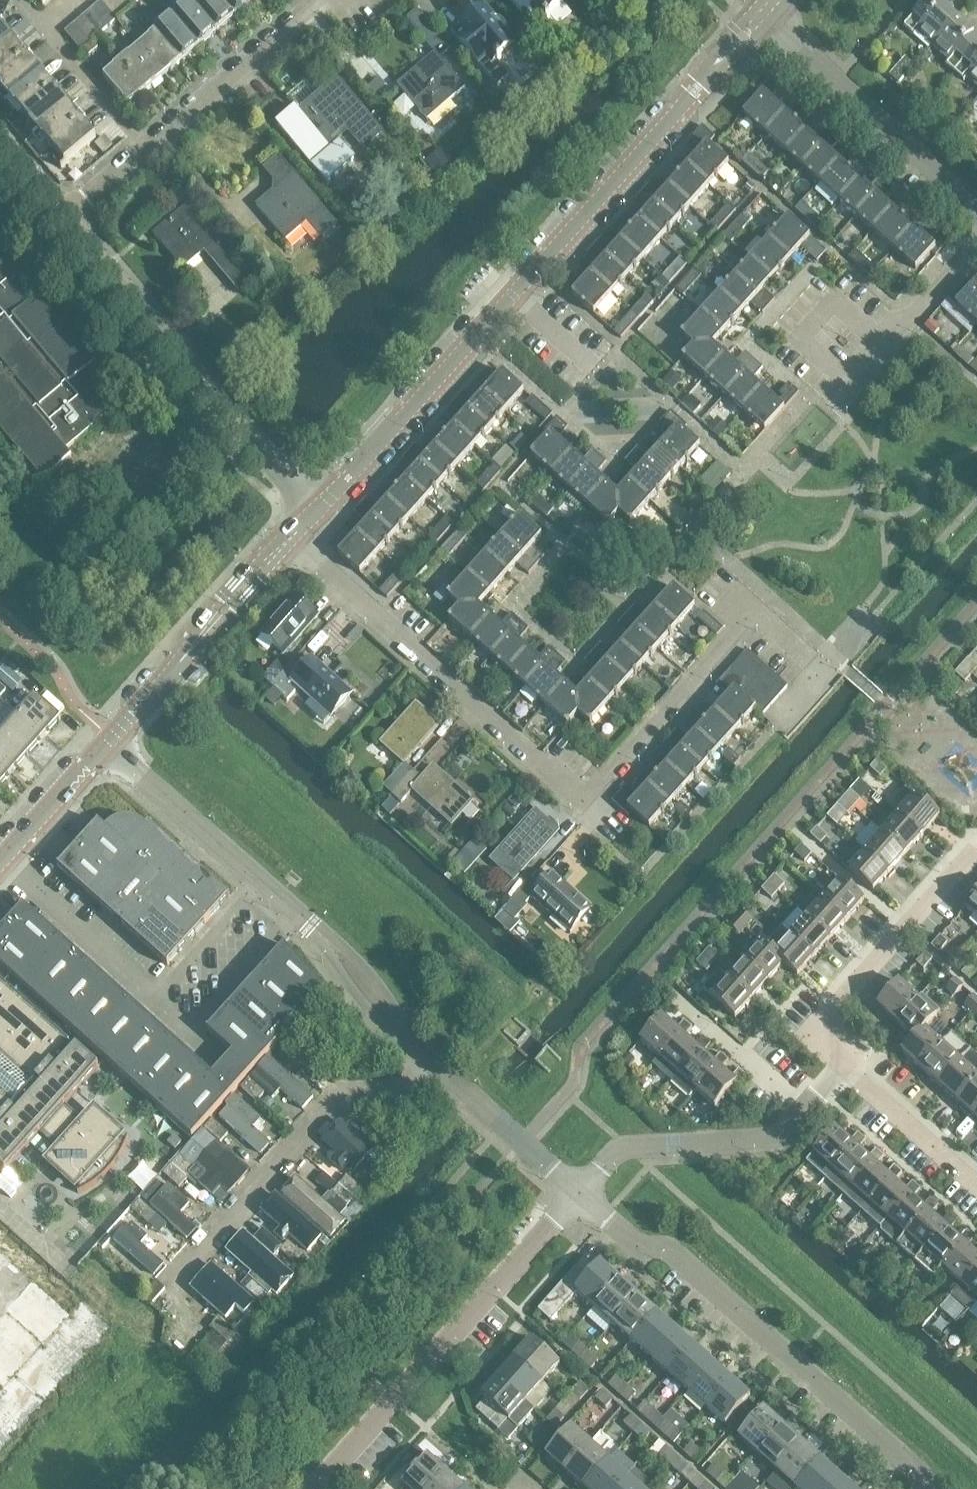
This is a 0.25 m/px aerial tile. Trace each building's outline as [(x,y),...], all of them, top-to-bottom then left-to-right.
[(101,2),(117,21),(125,14),(114,0),(103,0),(101,2)] [(128,0),(114,0),(125,14),(134,7),(128,0)] [(193,3),(217,32),(235,18),(220,0),(197,0),(193,3)] [(235,18),(252,3),(250,0),(220,0),(235,18)] [(534,30),(566,2),(564,0),(509,0),(534,30)] [(932,48),(956,20),(946,11),(949,8),(941,0),(931,0),(905,29),(915,37),(917,35),(932,48)] [(101,2),(91,10),(107,29),(117,21),(101,2)] [(193,3),(175,18),(199,47),(217,32),(193,3)] [(483,3),(451,30),(497,84),(509,74),(499,61),(518,45),(483,3)] [(91,10),(82,17),(98,36),(107,29),(91,10)] [(407,19),(436,53),(398,86),(427,120),(443,107),(442,106),(464,87),(439,58),(450,49),(417,10),(407,19)] [(82,17),(74,25),(90,44),(98,36),(82,17)] [(175,18),(157,33),(181,62),(199,47),(175,18)] [(956,20),(932,48),(948,62),(945,65),(955,74),(976,49),(976,32),(973,28),(969,32),(956,20)] [(74,25),(64,32),(80,52),(90,44),(74,25)] [(12,41),(0,27),(0,51),(12,41)] [(157,33),(139,48),(164,77),(181,62),(157,33)] [(0,51),(0,79),(25,57),(12,41),(0,51)] [(139,48),(122,63),(146,92),(164,77),(139,48)] [(955,74),(965,83),(968,80),(976,88),(976,49),(955,74)] [(0,79),(0,89),(9,100),(39,74),(25,57),(0,79)] [(122,63),(103,78),(127,107),(146,92),(122,63)] [(39,74),(9,100),(23,116),(53,90),(39,74)] [(778,85),(769,78),(755,94),(759,98),(744,115),(763,132),(782,111),(767,97),(778,85)] [(309,80),(290,96),(299,106),(318,91),(309,80)] [(298,108),(279,125),(328,182),(354,160),(337,141),(349,131),(364,149),(382,133),(337,82),(301,112),(298,108)] [(53,90),(23,116),(37,133),(67,107),(53,90)] [(67,107),(37,133),(51,149),(81,123),(67,107)] [(802,128),(782,111),(763,132),(782,150),(802,128)] [(81,123),(51,149),(65,166),(96,140),(81,123)] [(813,138),(802,128),(782,150),(801,167),(831,133),(824,126),(813,138)] [(702,127),(689,142),(700,152),(689,164),(711,183),(728,164),(707,146),(714,138),(702,127)] [(104,155),(119,142),(111,132),(96,145),(104,155)] [(831,133),(801,167),(820,184),(840,162),(827,150),(837,138),(831,133)] [(748,153),(741,161),(762,180),(769,172),(748,153)] [(859,179),(840,162),(820,184),(839,201),(859,179)] [(711,183),(689,164),(672,182),(694,202),(711,183)] [(867,186),(859,179),(839,201),(858,218),(878,196),(880,198),(891,187),(877,174),(867,186)] [(295,175),(257,207),(287,241),(302,229),(301,228),(308,221),(322,237),(337,224),(323,208),(295,175)] [(694,202),(672,182),(659,198),(647,187),(641,194),(653,204),(655,201),(677,221),(694,202)] [(653,204),(641,194),(635,200),(647,211),(639,220),(661,240),(677,221),(655,201),(653,204)] [(897,214),(880,198),(878,196),(858,218),(878,235),(897,214)] [(802,202),(795,209),(816,228),(823,220),(802,202)] [(710,224),(717,230),(736,210),(728,203),(710,224)] [(189,205),(153,236),(183,271),(204,253),(211,261),(210,263),(228,284),(245,270),(189,205)] [(916,231),(897,214),(878,235),(897,253),(916,231)] [(723,236),(724,237),(731,243),(749,222),(742,215),(723,236)] [(788,219),(771,238),(793,258),(804,245),(810,250),(807,254),(817,263),(827,253),(788,219)] [(661,240),(639,220),(622,239),(644,259),(661,240)] [(928,242),(916,231),(897,253),(916,270),(931,253),(936,257),(951,240),(939,230),(928,242)] [(835,232),(829,239),(841,251),(848,243),(835,232)] [(733,244),(731,243),(724,237),(714,248),(723,255),(733,244)] [(771,238),(753,258),(776,277),(793,258),(771,238)] [(644,259),(622,239),(611,251),(600,240),(593,247),(627,278),(644,259)] [(852,246),(845,254),(862,269),(868,261),(852,246)] [(627,278),(593,247),(587,254),(599,265),(588,277),(610,297),(627,278)] [(669,284),(688,263),(680,256),(662,277),(669,284)] [(105,418),(74,380),(96,361),(40,294),(28,304),(11,283),(22,273),(9,258),(0,265),(0,430),(43,481),(72,457),(66,451),(105,418)] [(753,258),(735,278),(770,308),(775,302),(763,291),(776,277),(753,258)] [(683,296),(701,275),(710,265),(703,259),(695,269),(694,268),(675,289),(676,290),(665,304),(672,310),(683,296)] [(610,297),(588,277),(571,296),(593,315),(610,297)] [(735,278),(718,297),(741,316),(751,304),(763,315),(770,308),(735,278)] [(949,301),(943,308),(950,314),(956,307),(970,320),(976,312),(976,287),(968,279),(949,301)] [(718,297),(700,317),(723,336),(741,316),(718,297)] [(632,310),(613,331),(621,338),(639,317),(632,310)] [(682,337),(694,347),(713,347),(723,336),(700,317),(682,337)] [(713,347),(694,347),(683,359),(703,377),(723,356),(713,347)] [(969,367),(975,361),(966,352),(961,359),(969,367)] [(734,366),(723,356),(703,377),(723,395),(754,362),(745,354),(734,366)] [(754,362),(723,395),(743,413),(763,392),(751,382),(762,370),(754,362)] [(524,393),(502,373),(486,392),(508,411),(524,393)] [(777,405),(763,392),(743,413),(764,432),(799,394),(788,384),(779,395),(782,398),(777,405)] [(508,411),(486,392),(475,404),(463,393),(457,399),(491,430),(508,411)] [(699,411),(706,401),(694,393),(687,402),(699,411)] [(532,395),(529,398),(525,403),(546,421),(553,413),(532,395)] [(491,430),(457,399),(451,406),(463,417),(453,428),(475,448),(491,430)] [(670,413),(660,424),(672,435),(661,448),(683,468),(700,448),(683,433),(687,428),(670,413)] [(546,440),(531,456),(551,474),(570,452),(557,441),(567,429),(556,419),(541,435),(546,440)] [(475,448),(453,428),(437,446),(459,466),(475,448)] [(459,466),(437,446),(427,457),(415,446),(409,453),(442,484),(459,466)] [(683,468),(661,448),(649,460),(638,450),(632,457),(665,487),(683,468)] [(507,449),(495,462),(502,469),(514,455),(507,449)] [(582,463),(570,452),(551,474),(570,491),(600,458),(593,452),(582,463)] [(442,484),(409,453),(403,460),(415,471),(404,482),(426,502),(442,484)] [(665,487),(632,457),(625,463),(637,474),(626,487),(648,507),(665,487)] [(600,458),(570,491),(590,509),(609,487),(596,476),(606,464),(600,458)] [(478,481),(476,483),(483,491),(502,470),(494,463),(490,468),(485,463),(481,467),(480,466),(472,475),(478,481)] [(426,502),(404,482),(388,500),(410,520),(426,502)] [(618,495),(609,487),(590,509),(609,526),(619,516),(618,495)] [(648,507),(626,487),(618,495),(619,516),(630,526),(648,507)] [(528,501),(545,516),(552,508),(536,493),(528,501)] [(410,520),(388,500),(379,510),(367,499),(361,506),(393,538),(410,520)] [(393,538),(361,506),(354,513),(367,524),(355,537),(377,556),(393,538)] [(428,537),(435,544),(454,523),(446,516),(428,537)] [(521,517),(503,537),(500,534),(504,529),(491,517),(487,523),(492,528),(491,530),(523,559),(525,556),(537,566),(545,558),(533,547),(543,537),(521,517)] [(441,549),(442,549),(449,556),(468,536),(460,529),(441,549)] [(523,559),(491,530),(489,532),(499,541),(484,558),(506,577),(518,564),(530,575),(537,566),(525,556),(523,559)] [(377,556),(355,537),(339,555),(361,574),(377,556)] [(506,577),(484,558),(467,577),(489,597),(506,577)] [(398,570),(379,591),(387,598),(406,577),(398,570)] [(489,597),(467,577),(449,598),(460,608),(479,607),(489,597)] [(697,608),(674,588),(655,609),(677,629),(697,608)] [(296,596),(261,635),(284,656),(319,617),(296,596)] [(479,607),(460,608),(450,619),(471,638),(490,617),(479,607)] [(677,629),(655,609),(646,619),(634,609),(626,618),(661,648),(677,629)] [(704,610),(702,612),(697,618),(717,636),(723,629),(704,610)] [(501,627),(490,617),(471,638),(491,656),(520,623),(512,615),(501,627)] [(661,648),(626,618),(618,626),(630,637),(622,647),(643,667),(661,648)] [(520,623),(491,656),(509,673),(528,652),(519,643),(529,631),(520,623)] [(643,667),(622,647),(613,657),(601,646),(593,655),(626,686),(643,667)] [(538,660),(528,652),(509,673),(511,675),(501,686),(517,701),(522,696),(558,656),(549,649),(538,660)] [(743,655),(739,659),(760,677),(768,668),(748,649),(743,655)] [(626,686),(593,655),(585,664),(597,674),(587,685),(609,705),(626,686)] [(284,656),(263,680),(272,688),(294,664),(284,656)] [(558,656),(522,696),(533,706),(539,699),(548,707),(567,686),(556,676),(566,664),(558,656)] [(739,659),(731,668),(751,686),(760,677),(739,659)] [(968,659),(962,666),(972,675),(976,669),(976,667),(968,659)] [(280,696),(283,693),(289,699),(296,692),(289,686),(293,682),(311,699),(304,706),(323,724),(330,716),(332,718),(353,695),(313,660),(302,672),(294,664),(272,688),(280,696)] [(5,664),(0,670),(0,679),(13,691),(23,679),(5,664)] [(972,675),(962,666),(955,673),(965,682),(972,675)] [(735,689),(743,696),(751,686),(731,668),(716,685),(728,696),(735,689)] [(768,668),(760,677),(780,695),(789,686),(768,668)] [(760,677),(751,686),(772,705),(780,695),(760,677)] [(609,705),(587,685),(578,696),(579,715),(591,726),(609,705)] [(578,696),(567,686),(548,707),(569,726),(579,715),(578,696)] [(751,686),(743,696),(756,707),(763,714),(772,705),(751,686)] [(735,689),(728,696),(717,709),(738,727),(756,707),(743,696),(735,689)] [(35,697),(18,715),(44,738),(60,720),(35,697)] [(418,705),(383,744),(406,764),(441,725),(418,705)] [(738,727),(717,709),(700,728),(737,762),(740,759),(724,743),(738,727)] [(18,715),(2,733),(28,756),(44,738),(18,715)] [(737,762),(700,728),(688,741),(675,730),(669,737),(709,772),(711,770),(705,764),(717,751),(733,766),(737,762)] [(0,736),(0,763),(12,774),(28,756),(2,733),(0,736)] [(423,775),(452,745),(443,736),(414,766),(423,775)] [(709,772),(669,737),(663,744),(675,755),(664,768),(685,787),(699,770),(706,776),(709,772)] [(877,761),(870,768),(880,777),(887,769),(877,761)] [(12,774),(0,763),(0,787),(12,774)] [(406,764),(385,787),(394,795),(414,772),(406,764)] [(685,787),(664,768),(646,788),(667,806),(685,787)] [(424,781),(414,772),(394,795),(403,803),(415,791),(453,826),(473,804),(434,769),(424,781)] [(860,780),(854,787),(844,798),(861,812),(867,805),(860,799),(870,789),(860,780)] [(916,795),(906,787),(897,798),(906,806),(899,814),(923,835),(940,816),(916,795)] [(667,806),(646,788),(635,801),(622,790),(612,801),(628,816),(632,811),(650,826),(667,806)] [(698,795),(704,799),(709,793),(704,788),(698,795)] [(861,812),(844,798),(837,805),(849,815),(855,809),(860,813),(861,812)] [(673,809),(686,819),(692,812),(680,801),(673,809)] [(502,851),(491,863),(515,883),(525,872),(559,833),(536,813),(502,851)] [(899,814),(883,832),(907,853),(923,835),(899,814)] [(106,830),(98,823),(97,824),(98,824),(59,867),(59,866),(58,867),(167,966),(168,965),(228,898),(229,898),(230,897),(149,824),(146,827),(139,823),(130,820),(121,821),(113,824),(106,830)] [(827,836),(821,831),(817,827),(814,831),(811,835),(820,843),(827,836)] [(883,832),(866,850),(890,872),(907,853),(883,832)] [(473,838),(462,858),(476,865),(488,845),(473,838)] [(801,845),(794,852),(804,861),(811,853),(801,845)] [(866,850),(849,869),(873,891),(890,872),(866,850)] [(515,883),(505,895),(512,902),(505,910),(515,919),(522,911),(534,898),(573,933),(593,911),(554,876),(543,888),(525,872),(515,883)] [(784,884),(774,875),(768,882),(778,891),(784,884)] [(840,880),(823,898),(847,920),(864,901),(840,880)] [(778,891),(768,882),(762,889),(771,898),(778,891)] [(966,907),(967,907),(976,917),(976,894),(966,907)] [(823,898),(807,917),(831,938),(847,920),(823,898)] [(22,906),(23,907),(0,932),(0,965),(192,1138),(325,990),(283,945),(282,946),(283,947),(208,1030),(208,1029),(207,1030),(232,1053),(212,1076),(23,905),(22,906)] [(756,923),(742,911),(735,918),(745,927),(750,931),(756,923)] [(807,917),(791,935),(815,956),(831,938),(807,917)] [(745,927),(735,918),(729,925),(739,934),(745,927)] [(791,935),(785,942),(776,933),(766,944),(762,940),(761,941),(798,975),(815,956),(791,935)] [(948,943),(941,936),(940,936),(931,946),(939,953),(948,943)] [(761,941),(744,959),(768,981),(784,963),(798,976),(798,975),(761,941)] [(719,956),(709,947),(703,955),(713,963),(719,956)] [(933,960),(925,953),(920,958),(917,963),(924,970),(933,960)] [(713,963),(703,955),(696,962),(706,971),(713,963)] [(744,959),(728,978),(752,999),(768,981),(744,959)] [(962,973),(969,980),(976,971),(976,969),(971,963),(962,973)] [(735,1018),(752,999),(728,978),(711,996),(735,1018)] [(4,1172),(39,1134),(59,1152),(49,1163),(74,1186),(77,1193),(74,1194),(74,1196),(81,1192),(86,1190),(90,1187),(94,1184),(99,1180),(104,1176),(108,1171),(111,1168),(114,1165),(118,1159),(121,1154),(125,1147),(128,1141),(130,1134),(128,1134),(127,1137),(120,1135),(95,1112),(85,1123),(65,1105),(99,1068),(76,1047),(75,1048),(68,1042),(69,1041),(0,979),(0,1168),(4,1172)] [(964,987),(956,980),(947,990),(955,997),(964,987)] [(899,982),(878,1006),(897,1023),(918,998),(899,982)] [(973,996),(965,1006),(972,1012),(976,1006),(976,999),(973,996)] [(918,998),(897,1023),(914,1038),(902,1052),(903,1052),(936,1015),(918,998)] [(936,1015),(903,1052),(921,1069),(943,1045),(925,1029),(937,1015),(936,1015)] [(641,1040),(660,1057),(681,1033),(685,1036),(693,1027),(685,1020),(677,1029),(663,1016),(641,1040)] [(681,1033),(660,1057),(678,1073),(700,1049),(703,1053),(711,1044),(703,1037),(695,1045),(685,1036),(681,1033)] [(951,1036),(943,1045),(921,1069),(939,1085),(969,1052),(951,1036)] [(700,1049),(678,1073),(696,1090),(718,1066),(721,1069),(729,1060),(721,1053),(713,1062),(703,1053),(700,1049)] [(939,1085),(958,1101),(976,1080),(976,1059),(969,1052),(939,1085)] [(315,1099),(278,1066),(269,1076),(307,1109),(315,1099)] [(718,1066),(696,1090),(715,1107),(736,1084),(738,1086),(747,1076),(739,1069),(731,1078),(721,1069),(718,1066)] [(958,1101),(976,1118),(976,1116),(976,1080),(958,1101)] [(281,1135),(236,1095),(226,1105),(230,1108),(220,1118),(260,1157),(281,1135)] [(395,1173),(339,1121),(320,1142),(377,1194),(395,1173)] [(835,1129),(814,1152),(807,1161),(825,1178),(854,1146),(858,1149),(866,1140),(858,1133),(850,1142),(835,1129)] [(175,1149),(182,1142),(174,1135),(167,1143),(175,1149)] [(218,1141),(197,1166),(190,1175),(222,1204),(250,1172),(218,1141)] [(854,1146),(825,1178),(844,1194),(872,1162),(876,1165),(884,1156),(876,1149),(868,1158),(858,1149),(854,1146)] [(872,1162),(844,1194),(862,1211),(891,1178),(894,1182),(903,1172),(894,1165),(886,1174),(876,1165),(872,1162)] [(326,1170),(318,1179),(332,1191),(340,1181),(326,1170)] [(347,1212),(362,1183),(344,1173),(328,1202),(347,1212)] [(296,1178),(281,1196),(332,1239),(346,1222),(296,1178)] [(891,1178),(862,1211),(880,1227),(909,1195),(912,1198),(920,1189),(912,1182),(904,1191),(894,1182),(891,1178)] [(161,1194),(150,1206),(189,1241),(199,1230),(181,1214),(191,1204),(177,1191),(168,1200),(161,1194)] [(275,1195),(258,1214),(314,1263),(331,1244),(275,1195)] [(909,1195),(880,1227),(898,1243),(927,1211),(931,1214),(939,1205),(931,1198),(923,1207),(912,1198),(909,1195)] [(927,1211),(898,1243),(916,1260),(946,1227),(949,1230),(957,1221),(949,1214),(941,1223),(931,1214),(927,1211)] [(116,1322),(0,1221),(0,1454),(116,1322)] [(131,1222),(113,1241),(155,1278),(166,1266),(148,1251),(155,1244),(131,1222)] [(946,1227),(916,1260),(935,1276),(943,1267),(964,1244),(967,1246),(975,1237),(967,1230),(959,1239),(949,1230),(946,1227)] [(289,1272),(244,1232),(218,1263),(271,1311),(299,1280),(289,1272)] [(943,1267),(961,1283),(976,1266),(976,1255),(967,1246),(964,1244),(943,1267)] [(595,1268),(584,1259),(538,1310),(549,1320),(575,1290),(585,1299),(610,1271),(600,1262),(595,1268)] [(211,1262),(189,1288),(245,1340),(269,1314),(211,1262)] [(961,1283),(976,1298),(976,1266),(961,1283)] [(610,1271),(585,1299),(605,1317),(630,1289),(610,1271)] [(630,1289),(605,1317),(625,1335),(650,1307),(630,1289)] [(650,1307),(625,1335),(645,1353),(670,1325),(650,1307)] [(670,1325),(645,1353),(665,1371),(690,1343),(670,1325)] [(532,1339),(515,1358),(543,1383),(560,1364),(532,1339)] [(589,1352),(578,1343),(570,1351),(581,1360),(589,1352)] [(690,1343),(665,1371),(685,1388),(710,1361),(690,1343)] [(589,1352),(581,1360),(590,1369),(598,1360),(589,1352)] [(515,1358),(498,1377),(526,1402),(543,1383),(515,1358)] [(710,1361),(685,1388),(705,1406),(730,1379),(710,1361)] [(607,1385),(618,1394),(625,1385),(615,1376),(607,1385)] [(486,1400),(475,1412),(497,1431),(508,1420),(509,1421),(518,1429),(535,1410),(526,1402),(498,1377),(481,1396),(486,1400)] [(730,1379),(705,1406),(726,1425),(751,1397),(730,1379)] [(579,1400),(588,1390),(580,1382),(571,1392),(579,1400)] [(625,1385),(618,1394),(628,1402),(636,1394),(625,1385)] [(613,1400),(602,1390),(595,1398),(606,1408),(613,1400)] [(636,1411),(653,1425),(660,1416),(644,1402),(636,1411)] [(739,1436),(758,1453),(783,1425),(764,1408),(739,1436)] [(555,1427),(564,1418),(555,1410),(546,1420),(555,1427)] [(641,1425),(631,1415),(623,1423),(633,1433),(641,1425)] [(660,1416),(653,1425),(674,1444),(674,1443),(681,1435),(660,1416)] [(641,1425),(633,1433),(643,1442),(650,1433),(641,1425)] [(783,1425),(758,1453),(777,1470),(802,1442),(783,1425)] [(547,1454),(566,1471),(591,1443),(572,1426),(547,1454)] [(538,1429),(529,1439),(537,1447),(546,1437),(538,1429)] [(652,1449),(671,1466),(679,1458),(659,1441),(652,1449)] [(802,1442),(777,1470),(795,1487),(820,1459),(802,1442)] [(591,1443),(566,1471),(585,1488),(610,1460),(591,1443)] [(690,1443),(683,1451),(682,1452),(693,1461),(701,1452),(690,1443)] [(629,1473),(637,1467),(623,1447),(615,1453),(629,1473)] [(409,1488),(432,1488),(447,1473),(427,1455),(403,1483),(409,1488)] [(679,1458),(671,1466),(690,1483),(697,1475),(679,1458)] [(795,1487),(798,1488),(827,1488),(839,1475),(820,1459),(795,1487)] [(585,1488),(586,1488),(617,1488),(628,1477),(610,1460),(585,1488)] [(706,1472),(724,1488),(726,1488),(733,1481),(714,1463),(706,1472)] [(432,1488),(465,1488),(447,1473),(432,1488)] [(690,1483),(696,1488),(713,1488),(697,1475),(690,1483)] [(827,1488),(854,1488),(839,1475),(827,1488)] [(617,1488),(642,1488),(628,1477),(617,1488)]
